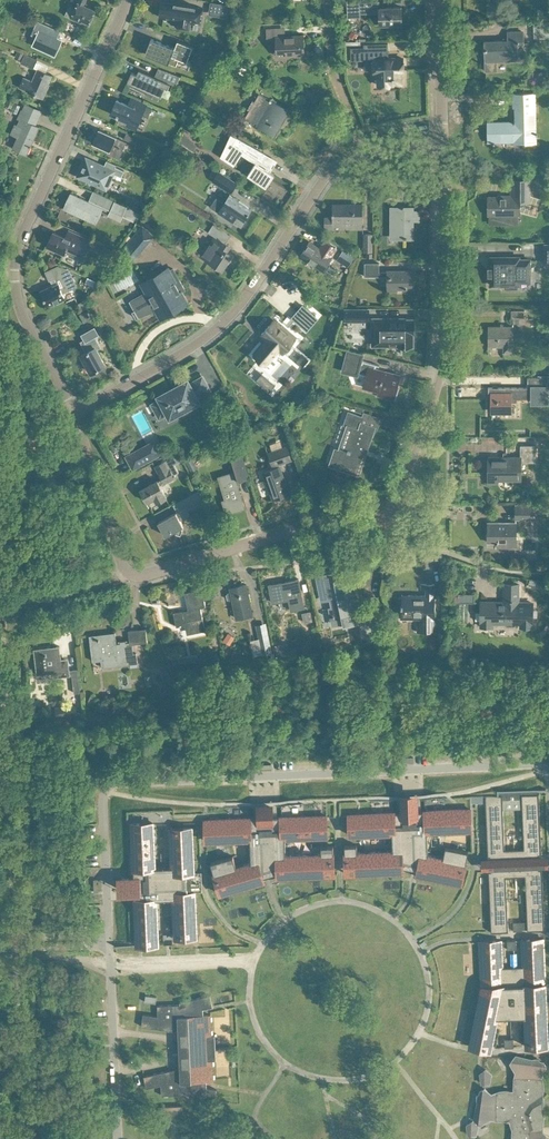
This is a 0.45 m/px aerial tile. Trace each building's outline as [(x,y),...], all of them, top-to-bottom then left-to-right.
[(83,5),(85,0),(78,0),(76,6),(69,5),(65,14),(81,21),(82,20),(89,23),(95,10),(83,5)] [(379,7),(378,0),(359,1),(360,13),(379,12),(379,24),(402,23),(401,6),(379,7)] [(161,1),(159,16),(164,17),(164,18),(167,18),(167,17),(178,19),(177,27),(189,29),(191,21),(201,22),(203,8),(195,6),(196,5),(181,3),(180,5),(175,4),(175,3),(161,1)] [(229,5),(210,2),(209,11),(228,14),(229,5)] [(15,8),(11,17),(27,24),(31,15),(15,8)] [(34,27),(31,34),(36,36),(32,44),(55,54),(61,39),(58,38),(60,32),(37,21),(34,27)] [(548,38),(548,21),(533,21),(534,38),(548,38)] [(285,36),(285,27),(266,28),(267,39),(275,39),(276,53),(277,53),(277,52),(286,51),(286,55),(295,54),(295,55),(305,55),(303,34),(293,34),(293,35),(285,36)] [(485,71),(497,70),(497,60),(517,60),(517,43),(523,43),(523,31),(508,31),(508,40),(484,41),(485,71)] [(151,38),(145,53),(173,65),(176,57),(187,61),(193,46),(177,39),(174,47),(151,38)] [(363,47),(350,47),(351,60),(364,59),(373,59),(374,73),(377,73),(378,85),(388,84),(388,83),(401,83),(400,69),(403,68),(402,58),(388,58),(388,50),(387,43),(363,43),(363,47)] [(24,53),(17,50),(14,56),(21,59),(24,53)] [(33,67),(38,58),(25,53),(21,62),(33,67)] [(229,60),(223,72),(233,77),(239,64),(229,60)] [(181,76),(158,67),(154,76),(139,68),(136,74),(131,71),(127,81),(130,82),(129,85),(161,99),(160,98),(165,86),(168,88),(171,80),(175,82),(178,75),(181,76)] [(46,85),(51,75),(37,69),(32,81),(23,77),(19,86),(28,90),(28,91),(42,97),(48,86),(46,85)] [(289,110),(271,100),(259,92),(254,100),(253,99),(248,108),(249,109),(244,116),(275,134),(289,110)] [(515,120),(487,121),(487,142),(513,141),(513,143),(536,143),(536,137),(535,106),(534,106),(534,92),(512,93),(512,107),(515,107),(515,120)] [(135,97),(131,106),(116,99),(110,112),(128,120),(126,125),(136,129),(142,115),(148,117),(152,108),(146,105),(147,103),(135,97)] [(42,110),(25,102),(22,109),(21,108),(17,118),(19,119),(17,124),(15,123),(10,133),(18,137),(13,148),(26,154),(39,126),(35,125),(42,110)] [(17,113),(20,106),(15,103),(11,111),(17,113)] [(119,158),(126,142),(115,137),(115,136),(99,129),(93,142),(108,149),(107,153),(119,158)] [(145,148),(148,141),(126,131),(123,138),(145,148)] [(190,138),(183,133),(178,141),(193,151),(197,144),(189,139),(190,138)] [(278,160),(230,133),(220,156),(234,164),(241,153),(255,162),(247,174),(266,186),(274,174),(270,171),(278,160)] [(104,164),(85,155),(76,176),(107,190),(114,173),(120,176),(123,170),(115,166),(116,164),(107,160),(104,164)] [(157,172),(150,169),(146,178),(153,181),(157,172)] [(212,180),(231,192),(237,183),(218,171),(212,180)] [(158,182),(169,188),(174,180),(164,174),(158,182)] [(489,214),(489,216),(512,222),(514,215),(519,215),(519,202),(530,202),(531,179),(510,178),(510,195),(497,195),(497,196),(488,196),(488,214),(489,214)] [(138,210),(94,191),(89,201),(70,192),(63,208),(96,222),(102,207),(110,211),(109,214),(120,219),(122,214),(134,220),(135,219),(137,220),(139,214),(137,213),(138,210)] [(251,208),(229,194),(223,203),(215,198),(210,206),(231,219),(241,225),(245,219),(244,219),(251,208)] [(362,228),(362,203),(347,203),(347,205),(332,205),(333,216),(324,215),(324,228),(333,228),(333,225),(346,225),(346,228),(362,228)] [(418,219),(418,210),(412,210),(412,207),(391,207),(391,234),(398,234),(398,237),(404,237),(412,237),(412,219),(418,219)] [(145,224),(151,216),(144,211),(138,219),(145,224)] [(228,263),(233,254),(227,250),(231,245),(226,241),(230,235),(214,223),(208,231),(215,235),(201,256),(222,269),(226,262),(228,263)] [(121,249),(134,259),(154,235),(142,225),(121,249)] [(75,251),(81,254),(88,239),(68,230),(65,237),(53,231),(46,245),(72,257),(75,251)] [(372,251),(372,233),(363,233),(363,251),(372,251)] [(336,247),(324,239),(319,247),(309,241),(300,255),(323,270),(332,256),(331,255),(336,247)] [(350,265),(357,256),(345,248),(339,258),(350,265)] [(520,258),(520,255),(489,255),(490,285),(505,285),(505,288),(518,288),(518,286),(520,286),(520,282),(531,282),(531,257),(520,258)] [(379,271),(379,262),(365,262),(365,275),(387,276),(387,289),(397,289),(397,287),(414,287),(414,271),(387,271),(379,271)] [(69,268),(57,265),(45,271),(49,280),(55,278),(57,282),(53,284),(52,284),(40,289),(47,306),(56,302),(57,303),(64,300),(63,299),(65,298),(63,293),(78,286),(69,268)] [(182,289),(184,288),(173,267),(143,284),(147,291),(129,301),(138,317),(155,310),(160,319),(189,302),(182,289)] [(84,299),(76,303),(80,309),(88,306),(84,299)] [(368,320),(368,308),(344,308),(344,320),(368,320)] [(524,316),(525,309),(511,309),(511,316),(513,317),(513,323),(519,323),(519,316),(524,316)] [(82,321),(89,318),(85,310),(78,313),(82,321)] [(414,318),(373,319),(373,344),(388,344),(388,342),(398,342),(398,345),(413,345),(413,333),(414,333),(414,318)] [(260,360),(264,355),(270,360),(279,349),(283,353),(295,339),(273,320),(261,334),(267,339),(254,355),(260,360)] [(513,351),(513,325),(488,325),(488,345),(503,345),(503,352),(513,351)] [(95,326),(81,333),(85,340),(83,341),(88,350),(81,354),(91,372),(93,371),(94,372),(98,369),(98,368),(105,364),(95,347),(98,346),(93,337),(99,334),(95,326)] [(374,368),(375,363),(362,360),(364,353),(347,349),(341,371),(358,376),(359,372),(366,374),(362,386),(378,390),(377,395),(393,400),(400,375),(374,368)] [(212,390),(203,374),(191,380),(188,376),(156,394),(158,398),(150,403),(159,419),(167,415),(169,419),(202,401),(199,397),(212,390)] [(541,374),(541,376),(527,376),(527,387),(488,387),(488,395),(491,395),(491,411),(511,411),(511,401),(517,401),(517,398),(533,398),(533,401),(547,401),(547,388),(548,388),(548,374),(541,374)] [(363,412),(362,416),(348,411),(343,424),(352,427),(344,450),(334,447),(329,463),(356,473),(364,449),(366,450),(374,427),(377,427),(382,418),(363,412)] [(161,453),(156,444),(147,449),(145,446),(125,457),(132,469),(161,453)] [(488,482),(498,482),(508,482),(508,480),(521,480),(521,461),(535,461),(535,444),(521,444),(521,456),(488,456),(488,482)] [(244,507),(237,481),(250,477),(240,445),(228,448),(235,471),(218,476),(225,499),(222,500),(225,509),(233,507),(234,510),(244,507)] [(272,465),(291,458),(286,446),(268,452),(272,465)] [(164,483),(175,477),(174,474),(179,471),(175,464),(180,461),(176,454),(155,465),(161,477),(157,480),(157,479),(140,489),(147,501),(154,497),(156,502),(166,497),(160,484),(164,482),(164,483)] [(289,493),(279,466),(263,471),(266,478),(259,481),(260,484),(267,481),(273,499),(289,493)] [(180,534),(183,525),(180,519),(189,514),(187,509),(203,500),(198,490),(173,504),(177,511),(158,522),(165,535),(171,531),(180,534)] [(546,512),(546,504),(530,504),(530,503),(515,503),(515,519),(531,519),(531,509),(538,509),(538,512),(546,512)] [(516,547),(516,522),(488,522),(488,542),(496,542),(496,547),(516,547)] [(346,586),(344,576),(339,576),(339,575),(336,576),(335,572),(319,575),(323,592),(329,591),(332,607),(331,607),(332,614),(332,617),(334,624),(347,621),(347,623),(357,621),(351,593),(349,593),(345,587),(346,586)] [(281,581),(268,584),(272,602),(288,599),(291,609),(304,607),(298,578),(285,580),(285,581),(281,582),(281,581)] [(530,579),(529,584),(547,588),(547,590),(548,591),(548,583),(530,579)] [(434,594),(434,583),(421,583),(421,589),(426,589),(426,594),(402,594),(402,597),(399,597),(399,605),(401,605),(401,618),(420,618),(420,624),(416,624),(416,631),(434,631),(435,618),(436,618),(436,594),(434,594)] [(253,615),(246,584),(229,587),(230,591),(229,591),(226,593),(227,599),(230,599),(232,599),(236,618),(253,615)] [(519,602),(520,584),(504,584),(504,602),(481,601),(481,625),(479,625),(494,625),(494,622),(519,622),(519,626),(533,626),(533,625),(532,625),(532,602),(519,602)] [(205,631),(202,618),(200,607),(205,606),(202,588),(184,592),(188,609),(173,612),(176,626),(185,624),(187,633),(204,630),(205,631)] [(379,603),(361,606),(364,621),(360,622),(363,635),(381,632),(379,621),(383,621),(379,603)] [(304,622),(312,620),(310,610),(302,612),(304,622)] [(445,617),(437,617),(437,631),(438,631),(438,638),(444,638),(444,631),(445,631),(445,624),(445,617)] [(254,655),(272,651),(265,622),(256,624),(259,637),(251,639),(254,655)] [(118,640),(118,642),(116,642),(115,632),(89,635),(92,660),(101,659),(102,666),(137,662),(136,652),(133,652),(132,643),(147,641),(145,627),(128,630),(129,640),(127,641),(127,639),(118,640)] [(234,636),(228,632),(223,639),(229,644),(234,636)] [(61,658),(59,645),(34,648),(37,674),(53,672),(54,677),(70,674),(68,657),(61,658)] [(196,665),(195,658),(179,660),(180,667),(196,665)] [(74,692),(80,691),(78,668),(71,669),(74,692)] [(53,706),(54,715),(76,713),(74,704),(53,706)] [(488,858),(488,868),(490,867),(491,870),(488,870),(491,930),(508,929),(505,874),(526,873),(529,928),(546,927),(543,867),(541,867),(541,865),(543,865),(542,856),(540,856),(540,853),(542,853),(539,794),(523,794),(525,854),(505,855),(502,795),(485,796),(488,856),(490,856),(490,858),(488,858)] [(470,808),(446,809),(446,798),(423,799),(424,810),(415,810),(415,800),(401,800),(401,811),(393,811),(392,801),(370,802),(370,812),(347,813),(348,835),(392,832),(393,849),(356,851),(356,844),(344,844),(345,866),(356,866),(356,872),(402,870),(402,861),(418,860),(415,873),(462,882),(468,851),(444,846),(442,857),(428,854),(426,831),(471,829),(470,808)] [(327,814),(303,816),(303,805),(280,806),(281,817),(272,817),(272,806),(258,807),(258,818),(250,818),(249,807),(227,809),(227,819),(204,820),(205,841),(249,839),(250,863),(236,867),(233,856),(210,863),(219,894),(264,880),(261,867),(277,866),(277,876),(323,874),(323,867),(334,867),(333,845),(321,845),(321,853),(284,855),(283,838),(328,836),(327,814)] [(193,938),(191,892),(185,892),(185,874),(190,874),(189,828),(167,829),(169,867),(152,868),(150,825),(170,824),(170,812),(128,813),(130,878),(121,878),(121,892),(131,892),(133,946),(154,945),(153,900),(170,899),(171,937),(171,939),(193,938)] [(400,886),(401,878),(394,878),(393,886),(400,886)] [(522,928),(522,920),(513,920),(513,928),(522,928)] [(479,941),(481,986),(469,1045),(488,1049),(495,1018),(525,1016),(526,1046),(547,1045),(545,999),(544,999),(543,983),(544,983),(542,938),(521,939),(522,965),(502,967),(500,940),(479,941)] [(507,948),(516,948),(516,939),(506,940),(507,948)] [(141,1025),(183,1031),(184,1048),(215,1047),(214,1036),(211,1036),(210,1014),(203,1014),(203,1008),(212,1006),(210,994),(179,1001),(180,1003),(157,1005),(158,1015),(143,1013),(141,1025)] [(504,1038),(504,1047),(514,1046),(513,1038),(504,1038)] [(213,1080),(212,1058),(215,1058),(215,1047),(184,1048),(184,1060),(185,1066),(143,1075),(146,1087),(161,1084),(161,1094),(184,1093),(183,1096),(214,1100),(216,1088),(206,1087),(206,1081),(213,1080)] [(497,1050),(498,1059),(508,1060),(513,1053),(506,1047),(497,1050)] [(515,1054),(511,1059),(510,1061),(515,1071),(513,1077),(513,1089),(511,1089),(506,1089),(500,1089),(496,1090),(491,1092),(485,1086),(479,1089),(479,1092),(477,1093),(476,1099),(477,1100),(473,1117),(480,1123),(490,1118),(496,1119),(509,1120),(512,1129),(511,1138),(548,1138),(548,1134),(543,1129),(543,1127),(545,1115),(544,1111),(543,1093),(544,1087),(543,1080),(542,1077),(541,1072),(547,1065),(546,1064),(544,1060),(540,1059),(539,1057),(534,1057),(533,1058),(515,1054)] [(485,1067),(479,1073),(480,1083),(489,1083),(491,1073),(485,1067)] [(182,1105),(162,1105),(162,1115),(182,1114),(182,1105)] [(466,1124),(467,1134),(476,1135),(479,1125),(473,1119),(466,1124)]
